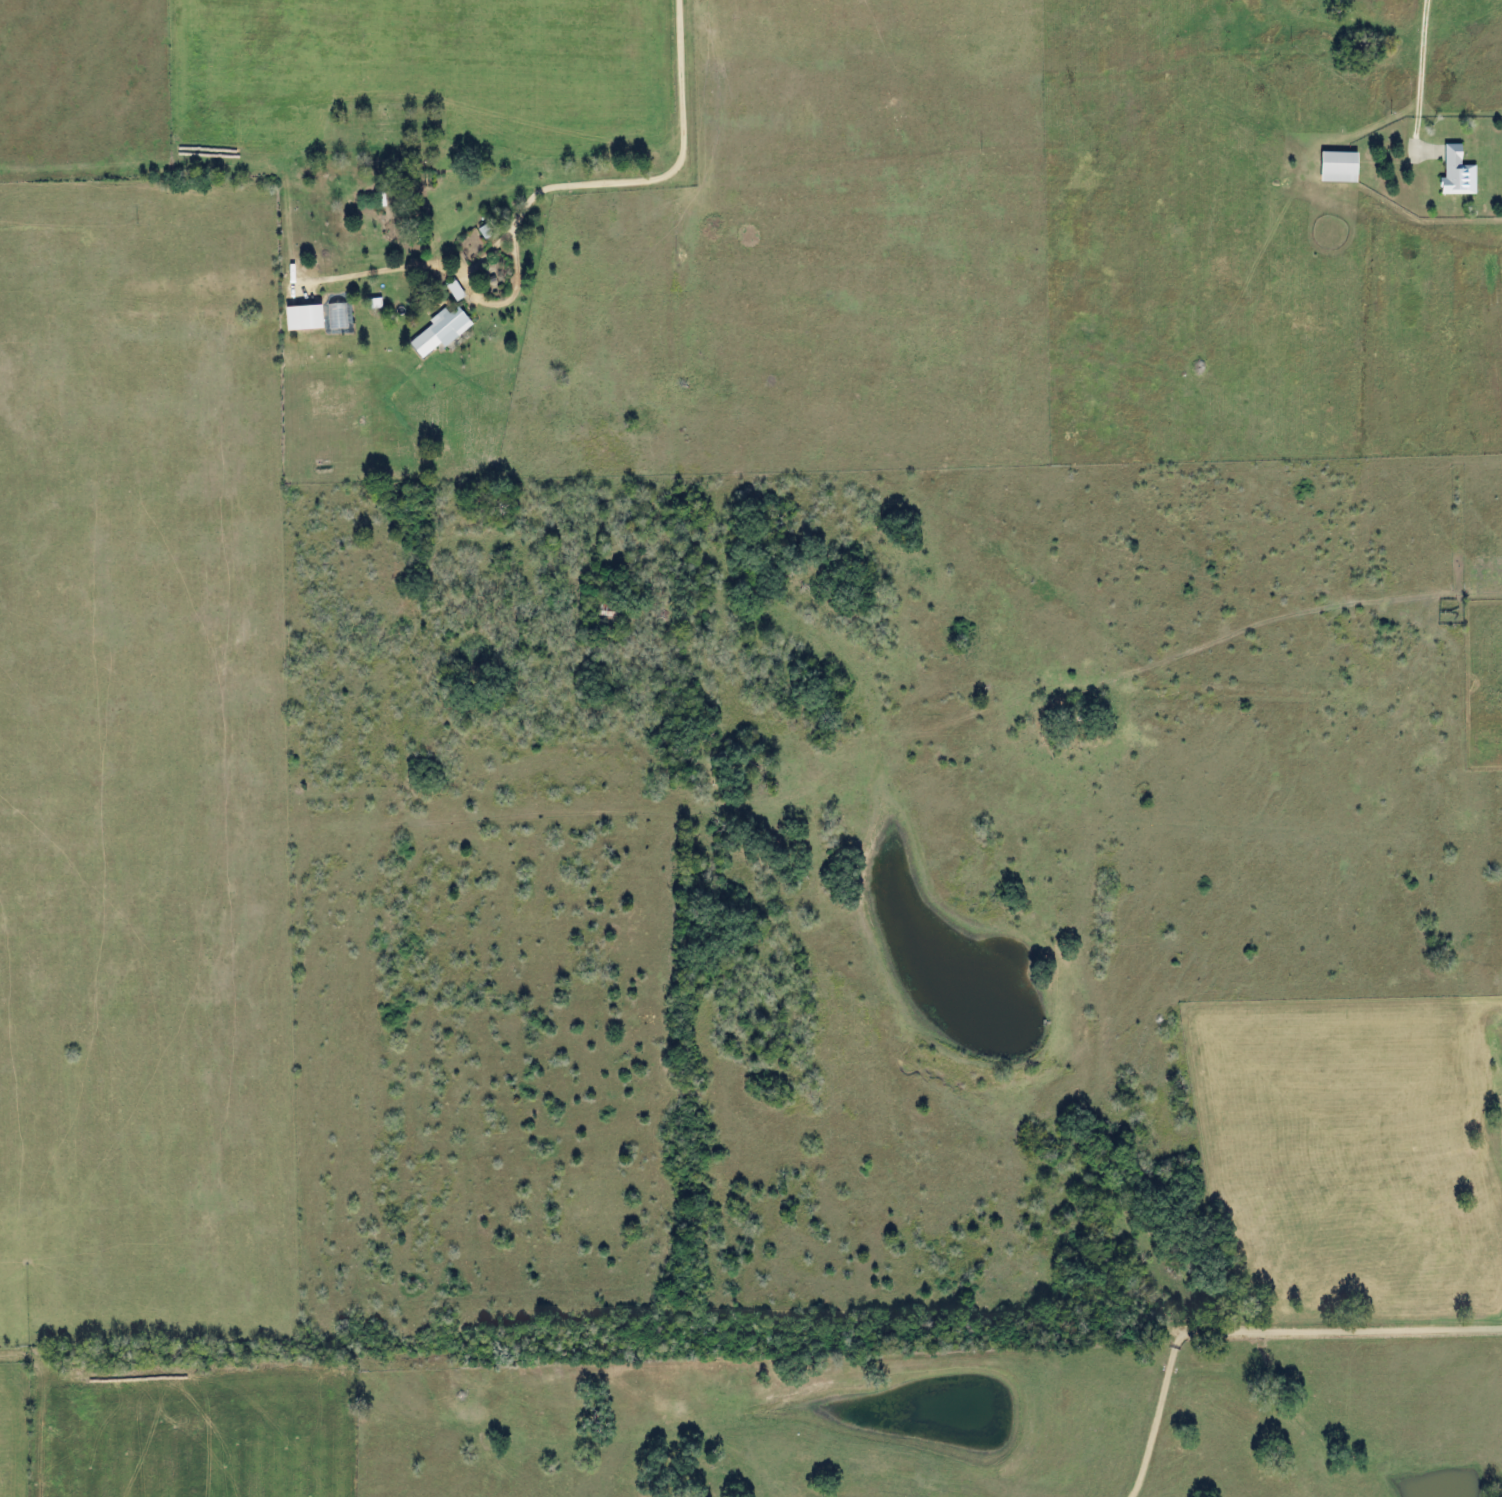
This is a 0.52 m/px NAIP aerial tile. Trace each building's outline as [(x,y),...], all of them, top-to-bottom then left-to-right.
[(1469,194),(1469,165),(1454,165),(1454,144),(1438,144),(1438,178),(1433,178),(1433,194),(1469,194)] [(1313,153),(1313,182),(1350,182),(1350,153),(1313,153)] [(458,325),(462,323),(454,309),(423,326),(436,348),(462,333),(458,325)] [(611,604),(593,601),(590,622),(607,625),(611,604)]
